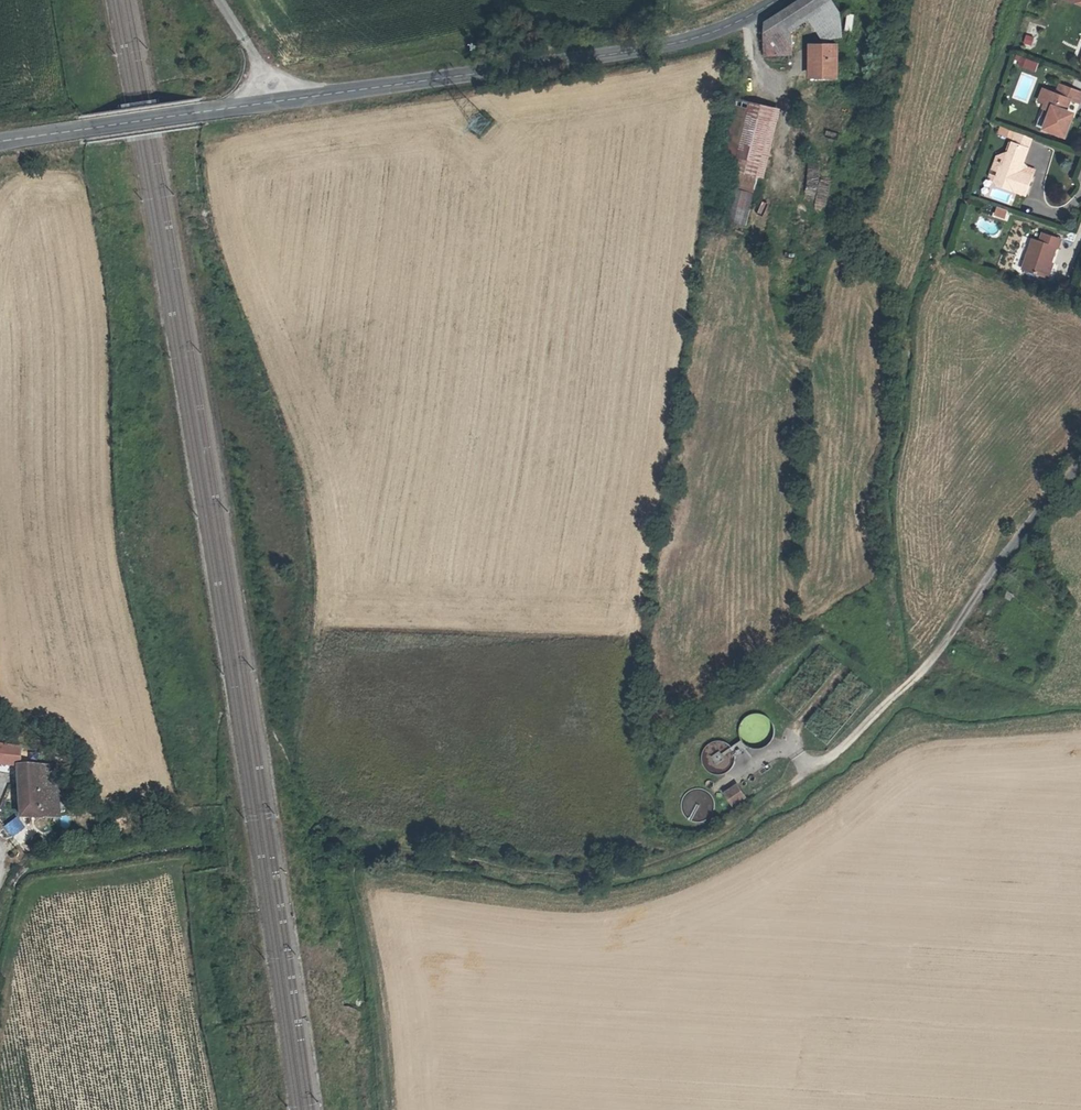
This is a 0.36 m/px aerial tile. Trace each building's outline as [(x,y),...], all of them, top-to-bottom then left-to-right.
[(836,18),(825,0),(812,0),(786,15),(795,29),(822,12),(820,53),(811,52),(809,73),(814,74),(814,80),(833,81),(833,73),(837,73),(837,67),(834,66),(836,18)] [(851,31),(854,13),(845,12),(843,30),(851,31)] [(786,15),(767,27),(766,38),(788,39),(788,33),(795,29),(786,15)] [(1025,33),(1022,44),(1030,46),(1034,36),(1025,33)] [(766,38),(765,61),(787,62),(787,54),(791,55),(792,44),(788,44),(788,39),(766,38)] [(1016,54),(1013,65),(1035,71),(1038,61),(1016,54)] [(1044,121),(1040,131),(1061,139),(1068,122),(1060,119),(1067,102),(1076,105),(1079,94),(1055,86),(1051,96),(1039,92),(1035,103),(1042,105),(1039,112),(1047,114),(1044,121)] [(771,115),(750,109),(729,195),(749,200),(771,115)] [(1037,118),(1044,121),(1047,114),(1039,112),(1037,118)] [(1013,133),(1009,145),(1024,151),(1028,138),(1013,133)] [(995,187),(1020,196),(1028,178),(1015,173),(1024,151),(1009,145),(1002,166),(994,170),(991,179),(995,187)] [(803,208),(825,208),(827,163),(805,162),(803,208)] [(1048,193),(1050,206),(1070,204),(1068,190),(1048,193)] [(749,200),(729,195),(721,225),(744,230),(752,201),(749,200)] [(992,215),(1004,219),(1007,209),(996,205),(992,215)] [(1016,275),(1039,282),(1050,252),(1052,253),(1054,245),(1036,238),(1033,246),(1027,243),(1016,275)] [(763,713),(739,721),(747,741),(770,733),(763,713)] [(732,766),(728,750),(727,750),(724,740),(702,746),(708,772),(732,766)] [(0,746),(0,766),(24,767),(23,749),(0,746)] [(59,768),(25,767),(26,819),(60,818),(59,768)] [(735,782),(721,792),(730,807),(745,797),(735,782)]
